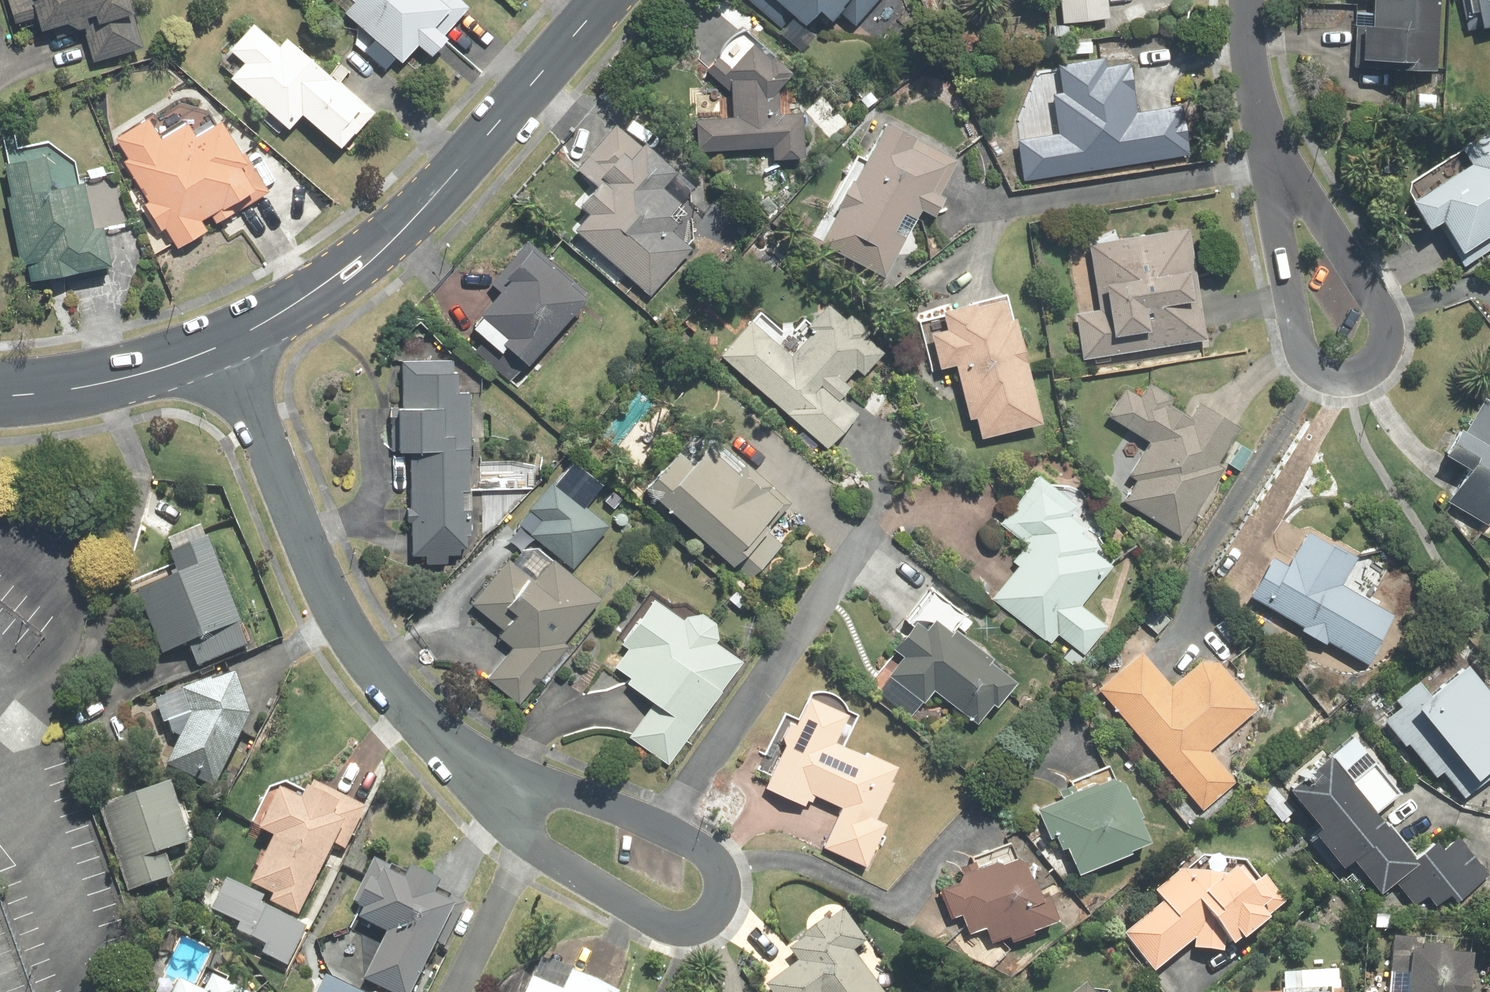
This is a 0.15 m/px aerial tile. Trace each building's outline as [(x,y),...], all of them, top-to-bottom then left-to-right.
[(149,47),(136,0),(8,0),(15,24),(37,18),(41,31),(68,24),(79,30),(86,28),(95,62),(149,47)] [(403,64),(420,45),(432,56),(473,10),(462,0),(330,0),(403,64)] [(783,30),(795,15),(804,22),(817,7),(831,19),(837,11),(855,26),(877,0),(747,0),(783,30)] [(1062,23),(1111,18),(1109,0),(1060,0),(1062,23)] [(1437,70),(1440,0),(1373,0),(1372,11),(1355,11),(1352,66),(1437,70)] [(1468,30),(1489,26),(1489,0),(1462,0),(1468,30)] [(343,149),(376,112),(288,36),(280,45),(254,22),(229,50),(244,63),(231,79),(289,129),(302,114),(343,149)] [(779,110),(777,86),(792,68),(741,26),(709,64),(730,81),(732,114),(693,117),(696,165),(806,158),(803,109),(779,110)] [(1015,139),(1022,179),(1190,152),(1182,105),(1137,112),(1129,61),(1106,65),(1104,55),(1057,62),(1062,91),(1052,92),(1059,132),(1015,139)] [(877,113),(812,239),(886,277),(921,207),(933,214),(963,156),(877,113)] [(150,117),(111,141),(177,248),(270,192),(222,114),(195,131),(186,117),(159,133),(150,117)] [(574,228),(650,296),(694,247),(672,227),(689,207),(662,183),(676,167),(622,119),(577,168),(592,181),(575,200),(588,212),(574,228)] [(1409,177),(1407,190),(1428,224),(1441,217),(1471,267),(1489,255),(1489,128),(1409,177)] [(30,281),(112,265),(104,226),(95,228),(85,180),(53,186),(46,156),(5,164),(11,196),(7,197),(20,265),(27,264),(30,281)] [(1075,312),(1082,358),(1208,339),(1190,225),(1089,241),(1100,308),(1075,312)] [(589,292),(527,239),(489,282),(498,290),(470,322),(484,334),(471,349),(510,383),(589,292)] [(1043,420),(1007,290),(941,308),(943,313),(918,320),(932,369),(954,363),(970,418),(975,416),(981,437),(1043,420)] [(760,310),(720,355),(826,447),(858,410),(842,396),(884,349),(867,333),(871,328),(850,310),(845,316),(828,301),(794,340),(760,310)] [(474,554),(471,389),(460,389),(460,367),(453,367),(453,355),(401,356),(402,404),(391,404),(392,452),(409,452),(411,555),(426,555),(426,563),(449,563),(449,554),(474,554)] [(1122,502),(1181,537),(1246,429),(1199,401),(1195,407),(1149,380),(1140,395),(1126,386),(1108,416),(1149,440),(1129,474),(1136,479),(1122,502)] [(1486,392),(1465,427),(1458,423),(1443,450),(1468,464),(1446,501),(1487,525),(1489,520),(1489,394),(1486,392)] [(679,446),(643,486),(750,583),(784,544),(768,529),(793,501),(746,459),(743,462),(712,434),(699,435),(685,450),(679,446)] [(1058,634),(1086,654),(1109,624),(1081,603),(1121,549),(1072,514),(1079,504),(1036,474),(1000,523),(1027,543),(1013,561),(1017,564),(991,599),(1051,643),(1058,634)] [(531,535),(574,569),(610,523),(553,478),(529,508),(543,519),(531,535)] [(1249,595),(1369,665),(1398,615),(1342,582),(1358,555),(1310,526),(1287,563),(1273,555),(1249,595)] [(196,669),(251,647),(206,537),(166,553),(175,575),(135,591),(162,656),(187,646),(196,669)] [(565,642),(602,596),(532,541),(515,562),(508,556),(470,602),(503,628),(498,635),(512,646),(487,678),(521,705),(569,645),(565,642)] [(966,611),(930,585),(905,619),(910,623),(892,648),(901,654),(874,691),(912,719),(934,690),(977,722),(993,701),(998,705),(1018,678),(990,657),(994,652),(956,625),(966,611)] [(629,737),(669,766),(744,658),(649,592),(617,638),(628,646),(614,665),(630,676),(626,681),(654,700),(629,737)] [(1383,717),(1432,778),(1442,770),(1463,797),(1489,775),(1489,664),(1477,648),(1427,687),(1419,677),(1394,697),(1400,704),(1383,717)] [(1143,649),(1098,688),(1202,809),(1237,780),(1210,749),(1260,707),(1219,659),(1202,658),(1173,683),(1143,649)] [(248,715),(234,672),(152,699),(167,743),(178,739),(165,766),(214,789),(248,715)] [(822,847),(866,866),(887,820),(877,816),(900,764),(847,740),(860,710),(810,687),(796,716),(785,711),(759,770),(770,775),(764,787),(810,807),(816,795),(841,806),(822,847)] [(1489,871),(1489,864),(1461,831),(1444,845),(1436,836),(1417,853),(1379,810),(1404,789),(1376,758),(1354,778),(1329,749),(1279,792),(1343,865),(1352,857),(1402,913),(1424,894),(1441,914),(1489,871)] [(1122,768),(1036,806),(1052,839),(1061,835),(1079,874),(1155,840),(1122,768)] [(345,851),(366,807),(311,781),(306,792),(284,782),(268,789),(250,827),(272,837),(249,885),(271,895),(268,902),(300,917),(333,845),(345,851)] [(168,782),(97,807),(128,893),(174,877),(165,853),(191,843),(168,782)] [(1032,927),(1059,916),(1046,884),(1037,888),(1022,848),(1015,851),(1010,839),(970,855),(974,863),(936,878),(951,917),(961,913),(969,932),(986,925),(995,946),(1034,931),(1032,927)] [(1161,905),(1123,935),(1155,975),(1215,927),(1233,949),(1289,905),(1254,861),(1200,855),(1152,893),(1161,905)] [(467,903),(436,888),(439,880),(408,865),(404,873),(374,859),(351,905),(361,910),(356,921),(384,934),(373,955),(367,952),(357,971),(364,975),(362,981),(385,991),(413,991),(437,943),(445,947),(467,903)] [(842,907),(787,946),(798,961),(765,985),(770,991),(883,991),(854,951),(867,942),(842,907)] [(1473,951),(1425,946),(1425,938),(1393,935),(1388,991),(1470,991),(1473,951)] [(569,971),(561,991),(530,978),(524,991),(617,991),(569,971)] [(327,975),(319,991),(363,991),(327,975)] [(1342,987),(1301,990),(1301,975),(1281,976),(1282,991),(1342,991),(1342,987)] [(1078,991),(1111,991),(1098,976),(1078,991)] [(209,977),(202,991),(241,991),(209,977)] [(164,991),(198,991),(170,979),(164,991)]
